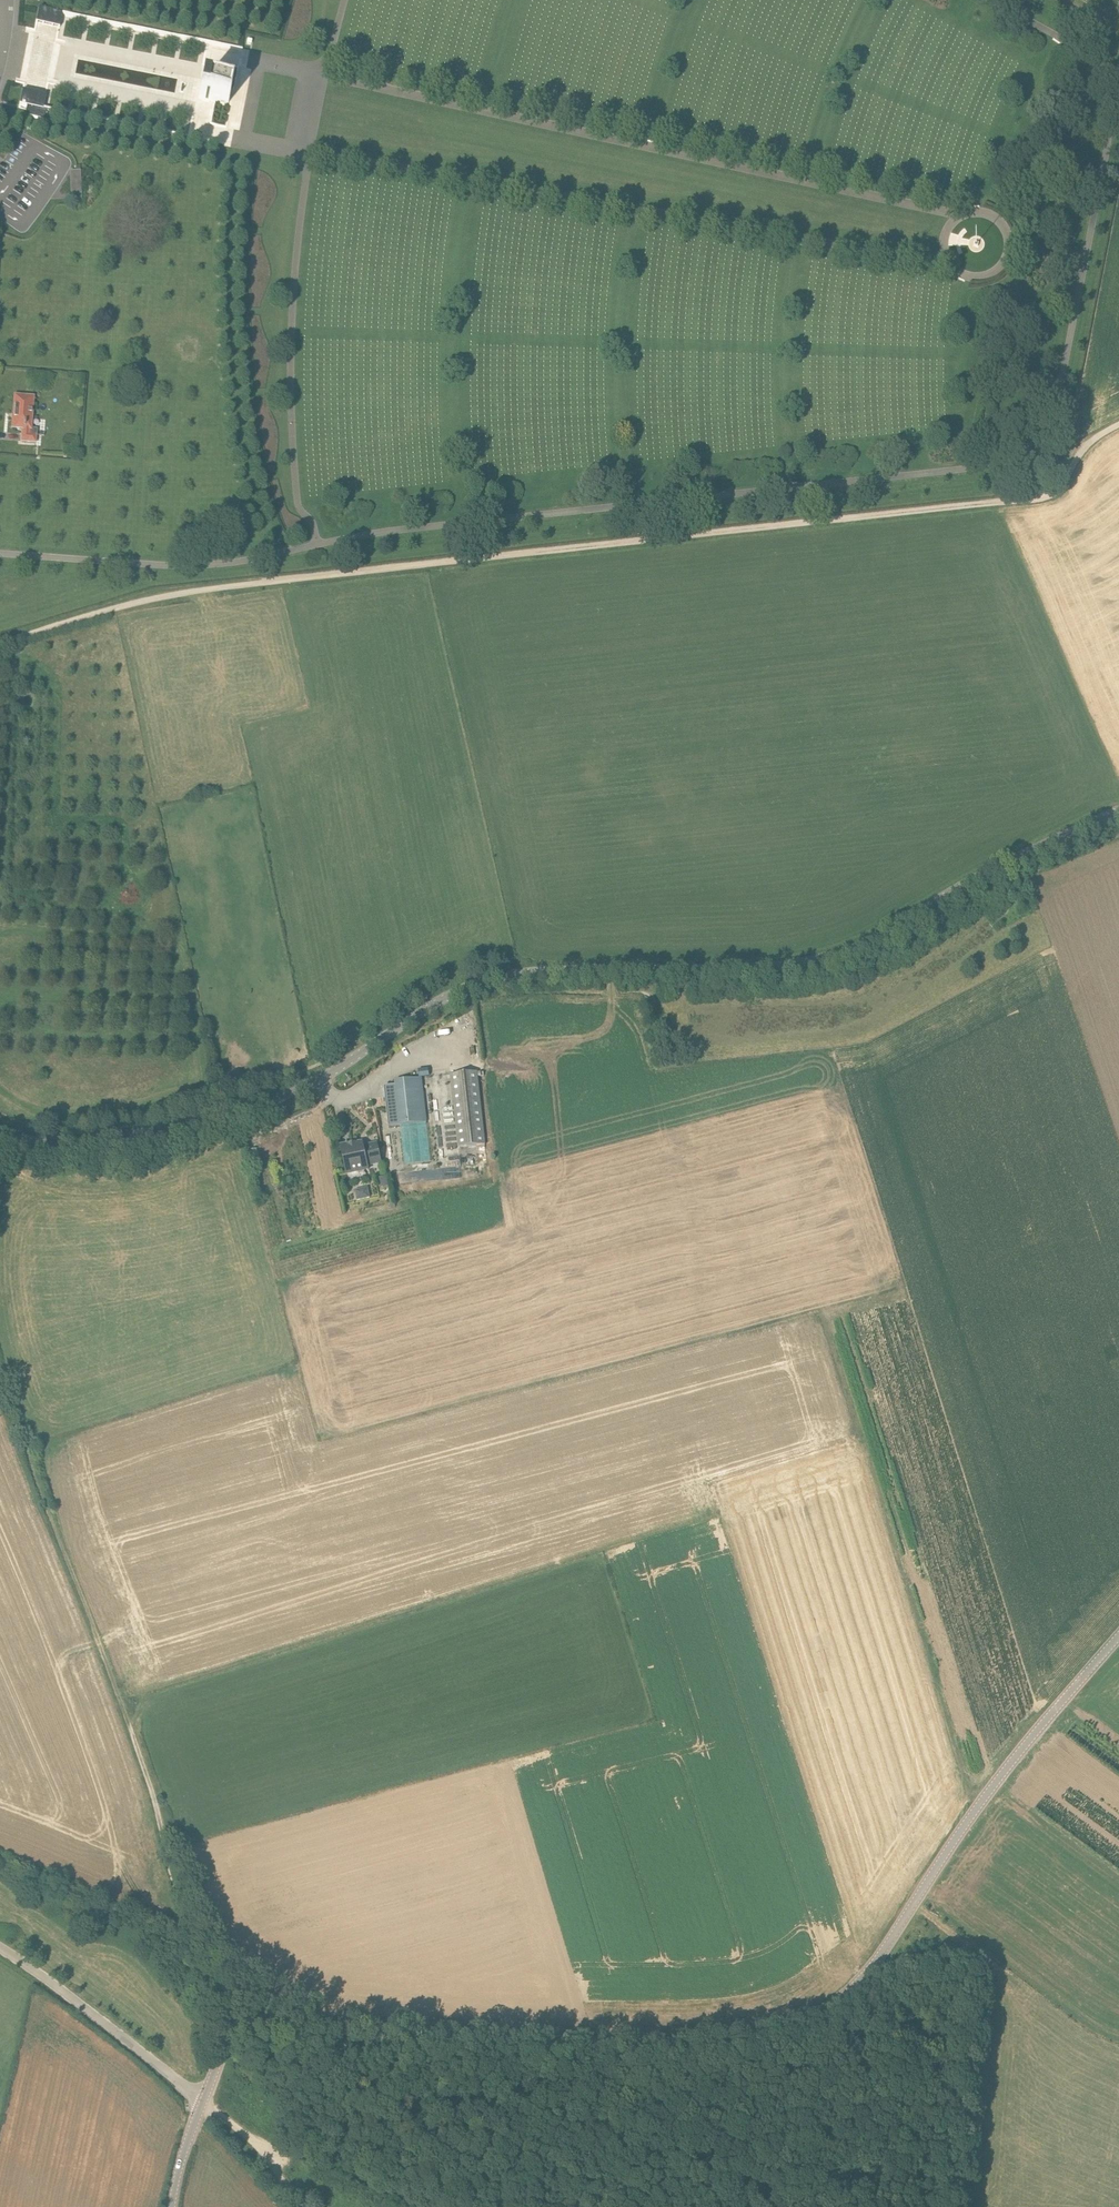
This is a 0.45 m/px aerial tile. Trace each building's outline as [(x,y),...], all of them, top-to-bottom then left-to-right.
[(59,25),(62,11),(38,6),(35,21),(59,25)] [(201,83),(198,97),(214,100),(227,102),(230,89),(217,86),(201,83)] [(43,109),(46,94),(22,89),(19,104),(27,106),(25,115),(36,117),(38,108),(43,109)] [(76,182),(91,191),(94,186),(90,183),(93,178),(83,172),(76,182)] [(110,203),(117,193),(107,187),(103,192),(99,189),(96,194),(110,203)] [(34,397),(25,396),(14,395),(12,428),(23,429),(21,441),(36,442),(37,429),(31,429),(34,397)] [(420,1070),(421,1077),(431,1075),(429,1068),(420,1070)] [(477,1071),(450,1074),(458,1147),(485,1144),(477,1071)] [(400,1125),(427,1122),(422,1078),(395,1081),(400,1125)] [(362,1142),(352,1145),(341,1147),(347,1174),(368,1169),(367,1165),(377,1163),(373,1144),(363,1146),(362,1142)] [(388,1186),(386,1176),(379,1178),(382,1188),(388,1186)] [(368,1187),(356,1190),(358,1200),(370,1197),(368,1187)]
